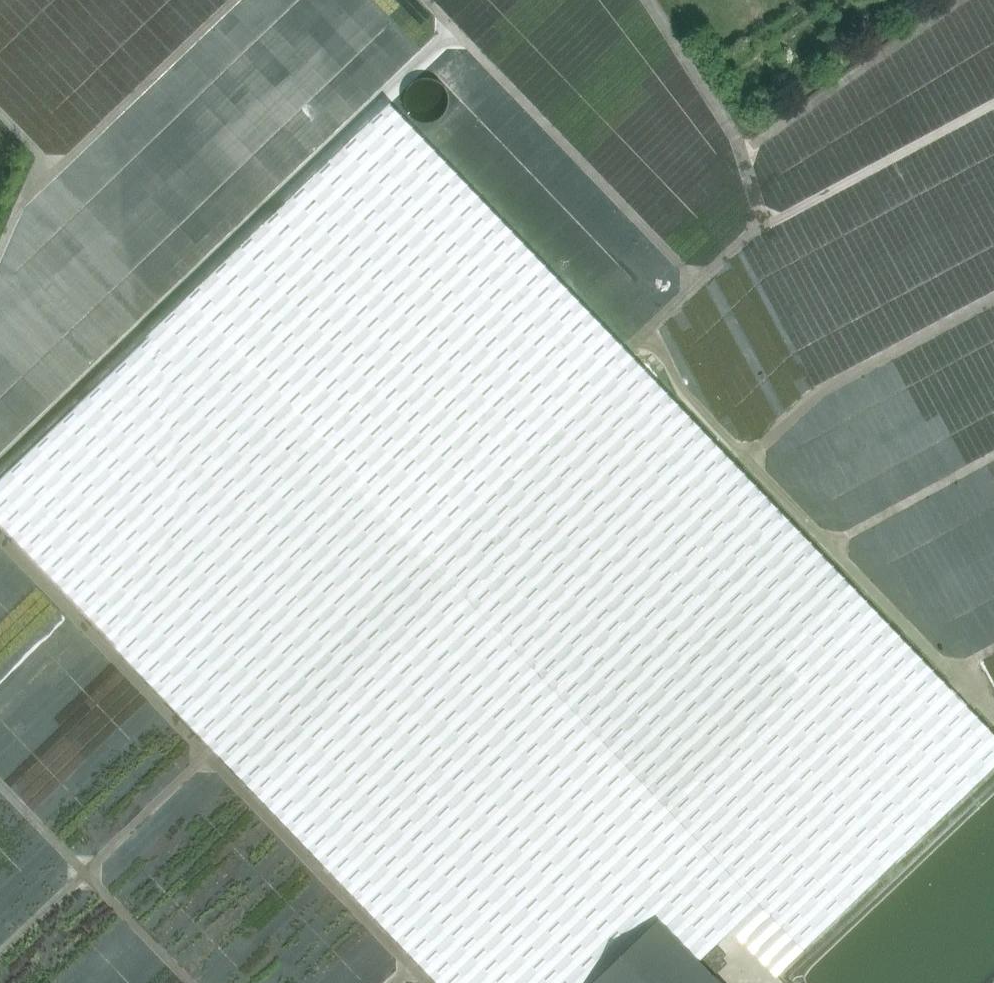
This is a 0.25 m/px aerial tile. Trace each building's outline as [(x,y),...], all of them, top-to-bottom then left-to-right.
[(328,870),(436,982),(726,982),(703,958),(731,929),(778,972),(993,767),(993,729),(812,540),(389,100),(0,471),(0,517),(328,870)]
